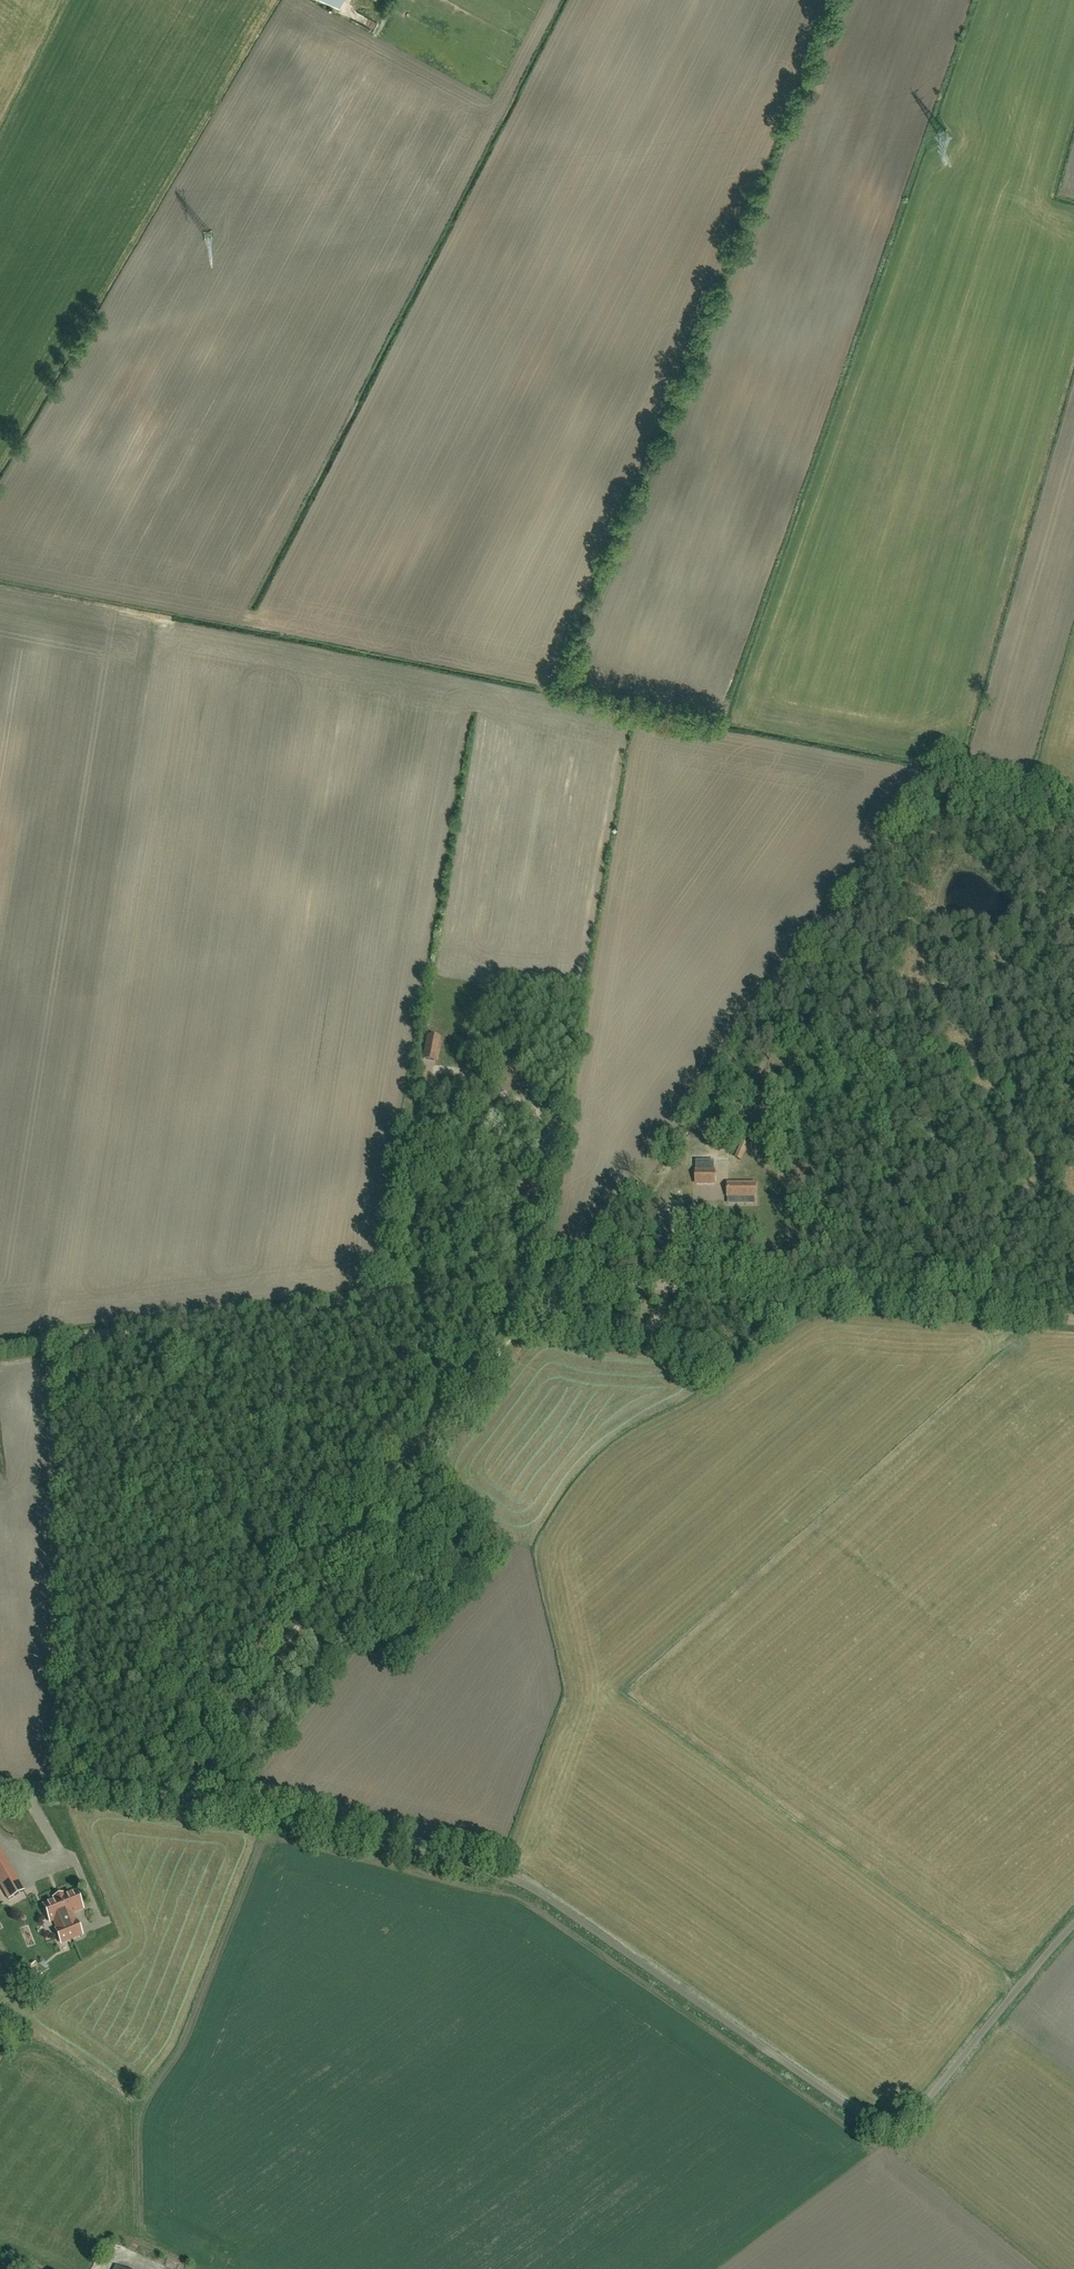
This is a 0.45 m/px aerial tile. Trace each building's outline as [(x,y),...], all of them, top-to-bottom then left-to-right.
[(375,7),(370,0),(361,0),(356,4),(364,15),(375,7)] [(378,16),(366,16),(365,28),(378,29),(378,16)] [(435,1061),(440,1038),(427,1035),(422,1059),(435,1061)] [(696,1170),(696,1184),(714,1184),(714,1170),(696,1170)] [(728,1184),(728,1197),(755,1197),(755,1184),(728,1184)] [(9,1900),(24,1891),(0,1849),(0,1885),(9,1900)] [(63,1894),(59,1895),(65,1908),(59,1910),(71,1939),(82,1934),(77,1921),(75,1922),(72,1913),(83,1908),(76,1891),(64,1896),(63,1894)] [(65,1908),(59,1895),(54,1897),(55,1900),(43,1905),(50,1922),(54,1920),(58,1929),(56,1930),(61,1943),(71,1939),(59,1910),(65,1908)] [(36,1982),(48,1975),(40,1963),(28,1970),(36,1982)]
